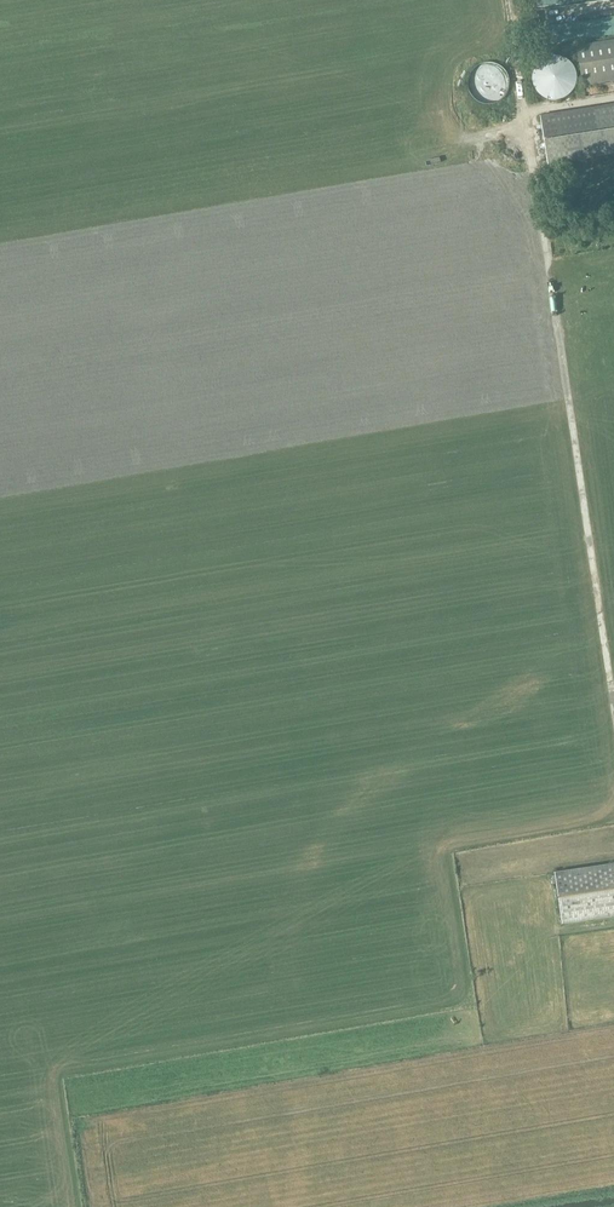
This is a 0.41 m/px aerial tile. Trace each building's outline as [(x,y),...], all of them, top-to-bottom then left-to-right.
[(613,81),(613,40),(576,46),(583,86),(613,81)] [(573,114),(541,119),(548,167),(613,156),(613,108),(573,114)] [(610,226),(600,227),(601,234),(610,233),(610,226)] [(613,917),(613,864),(555,873),(563,925),(613,917)]
